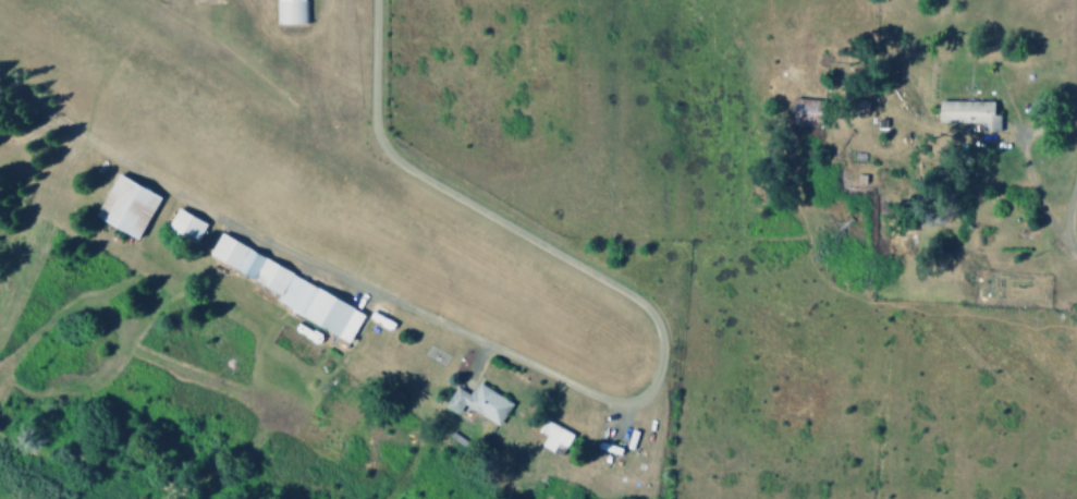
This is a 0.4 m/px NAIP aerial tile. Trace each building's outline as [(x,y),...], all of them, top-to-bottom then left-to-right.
[(275,24),(303,23),(303,0),(275,0),(275,24)] [(790,125),(821,126),(821,99),(791,98),(790,125)] [(937,122),(978,123),(978,131),(999,131),(999,114),(992,114),(992,101),(937,100),(937,122)] [(158,194),(113,174),(93,218),(138,239),(158,194)] [(204,222),(175,208),(164,230),(194,244),(204,222)] [(206,257),(279,291),(273,304),(336,334),(333,342),(345,348),(364,308),(215,238),(206,257)] [(471,411),(498,426),(511,402),(475,383),(469,394),(454,386),(443,406),(467,419),(471,411)] [(537,433),(544,436),(539,447),(552,452),(556,443),(566,447),(572,433),(542,420),(537,433)]
